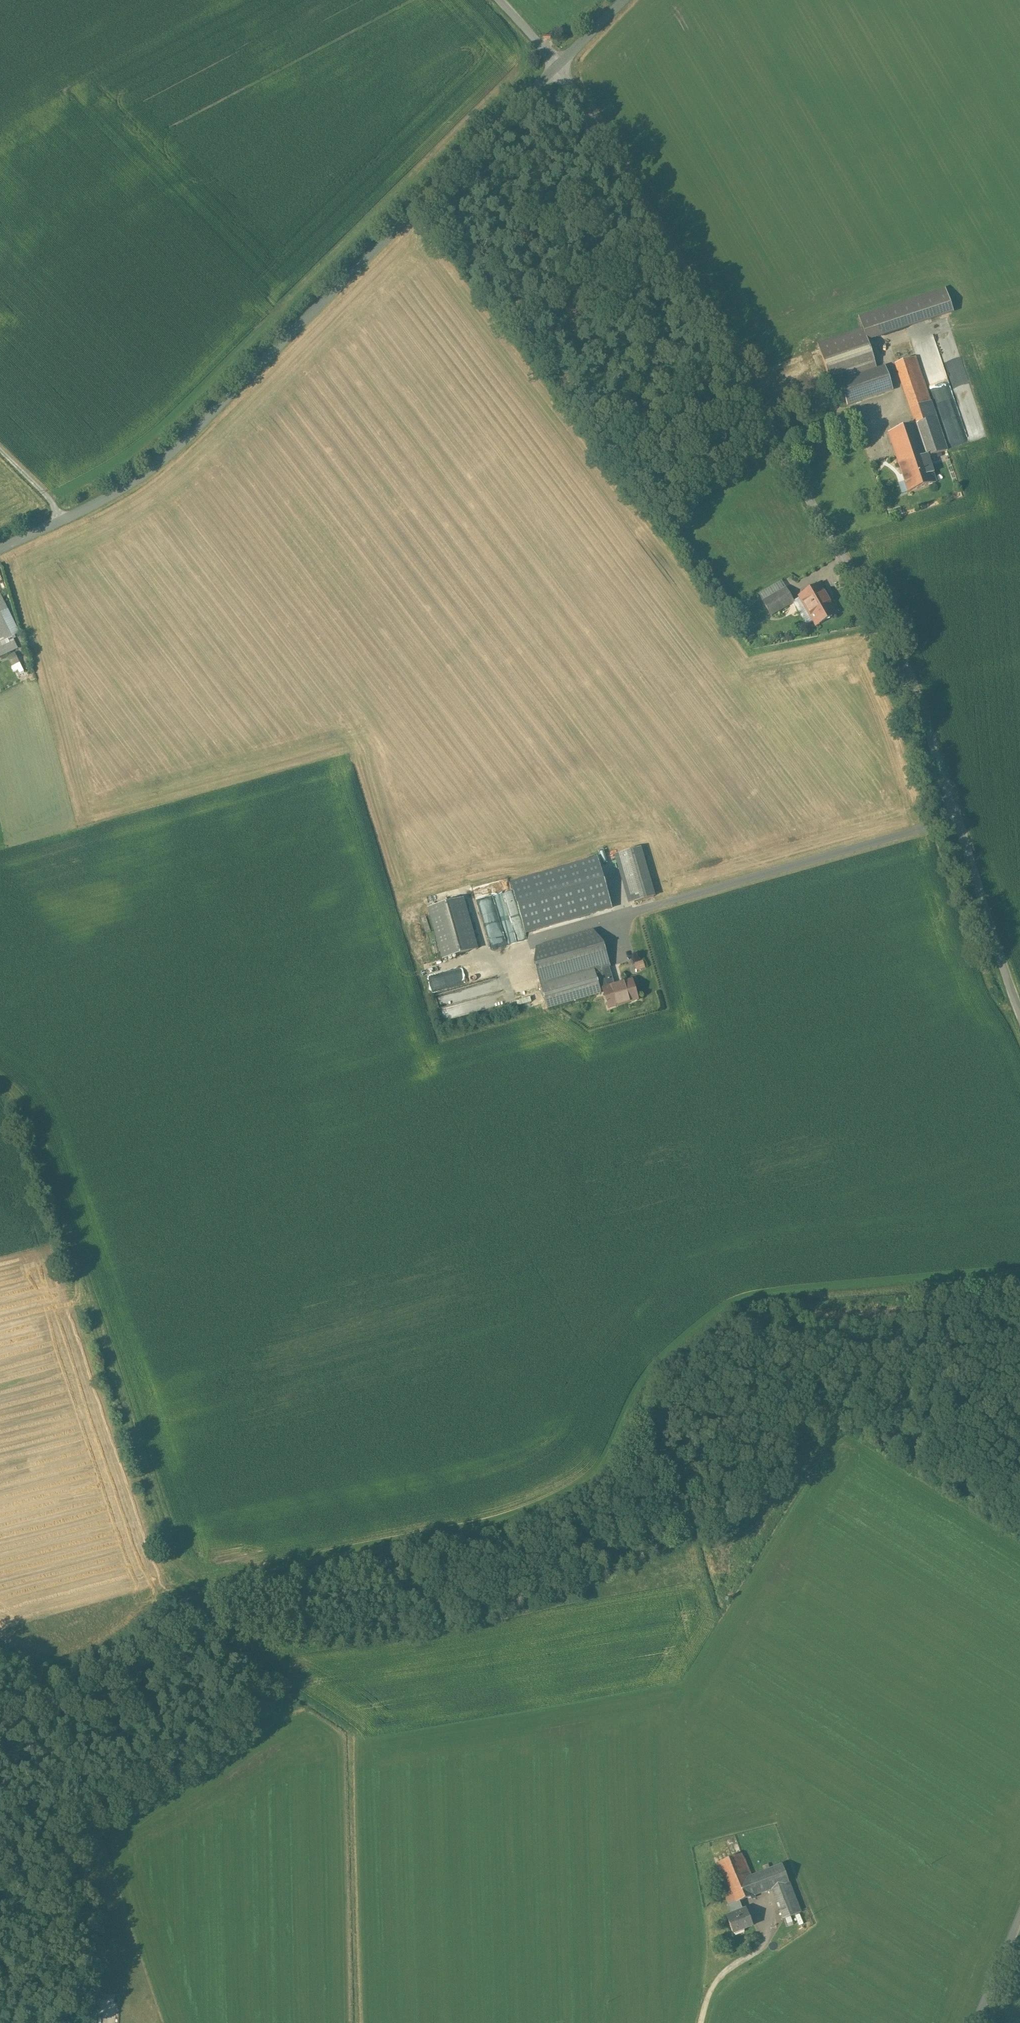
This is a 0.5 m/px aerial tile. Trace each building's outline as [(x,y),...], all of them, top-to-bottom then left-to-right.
[(553,102),(547,97),(543,101),(549,106),(553,102)] [(862,329),(866,341),(953,312),(945,289),(859,318),(862,329)] [(866,341),(862,329),(818,345),(832,386),(840,384),(839,382),(876,370),(866,341)] [(895,364),(915,424),(936,417),(916,358),(895,364)] [(876,370),(839,382),(840,384),(847,406),(869,398),(893,390),(885,367),(876,370)] [(915,424),(888,433),(895,455),(904,452),(908,462),(927,455),(927,457),(936,454),(947,450),(936,417),(915,424)] [(904,452),(895,455),(908,492),(936,482),(930,464),(927,457),(927,455),(908,462),(904,452)] [(927,457),(930,464),(939,461),(936,454),(927,457)] [(820,586),(800,597),(814,622),(834,611),(820,586)] [(794,603),(786,589),(762,602),(770,616),(794,603)] [(8,609),(0,613),(1,614),(5,623),(12,620),(13,620),(8,609)] [(0,615),(0,641),(1,642),(12,637),(19,633),(12,620),(5,623),(1,614),(0,615)] [(14,641),(12,637),(1,642),(4,646),(14,641)] [(0,648),(0,657),(18,649),(14,641),(4,646),(0,648)] [(18,652),(9,656),(15,665),(23,661),(18,652)] [(640,848),(621,854),(635,902),(654,896),(640,848)] [(597,858),(511,883),(526,934),(612,909),(597,858)] [(480,899),(492,948),(518,942),(506,892),(480,899)] [(462,899),(429,909),(443,959),(477,950),(462,899)] [(537,947),(534,964),(603,944),(593,931),(537,947)] [(603,944),(534,964),(541,987),(599,970),(610,967),(603,944)] [(639,970),(648,968),(646,961),(637,963),(639,970)] [(438,992),(444,1020),(469,1014),(465,1000),(503,991),(499,976),(478,981),(475,967),(430,977),(434,993),(438,992)] [(603,989),(609,1008),(638,1000),(632,981),(615,985),(610,967),(599,970),(604,988),(603,989)] [(604,988),(599,970),(541,987),(548,1009),(601,993),(600,990),(603,989),(604,988)] [(726,1898),(729,1904),(739,1901),(759,1894),(751,1877),(741,1853),(716,1863),(730,1897),(726,1898)] [(782,1865),(751,1877),(759,1894),(772,1888),(784,1919),(800,1913),(782,1865)] [(743,1910),(739,1901),(729,1904),(728,1905),(732,1914),(743,1910)] [(732,1914),(726,1917),(733,1933),(752,1926),(746,1909),(743,1910),(732,1914)]
